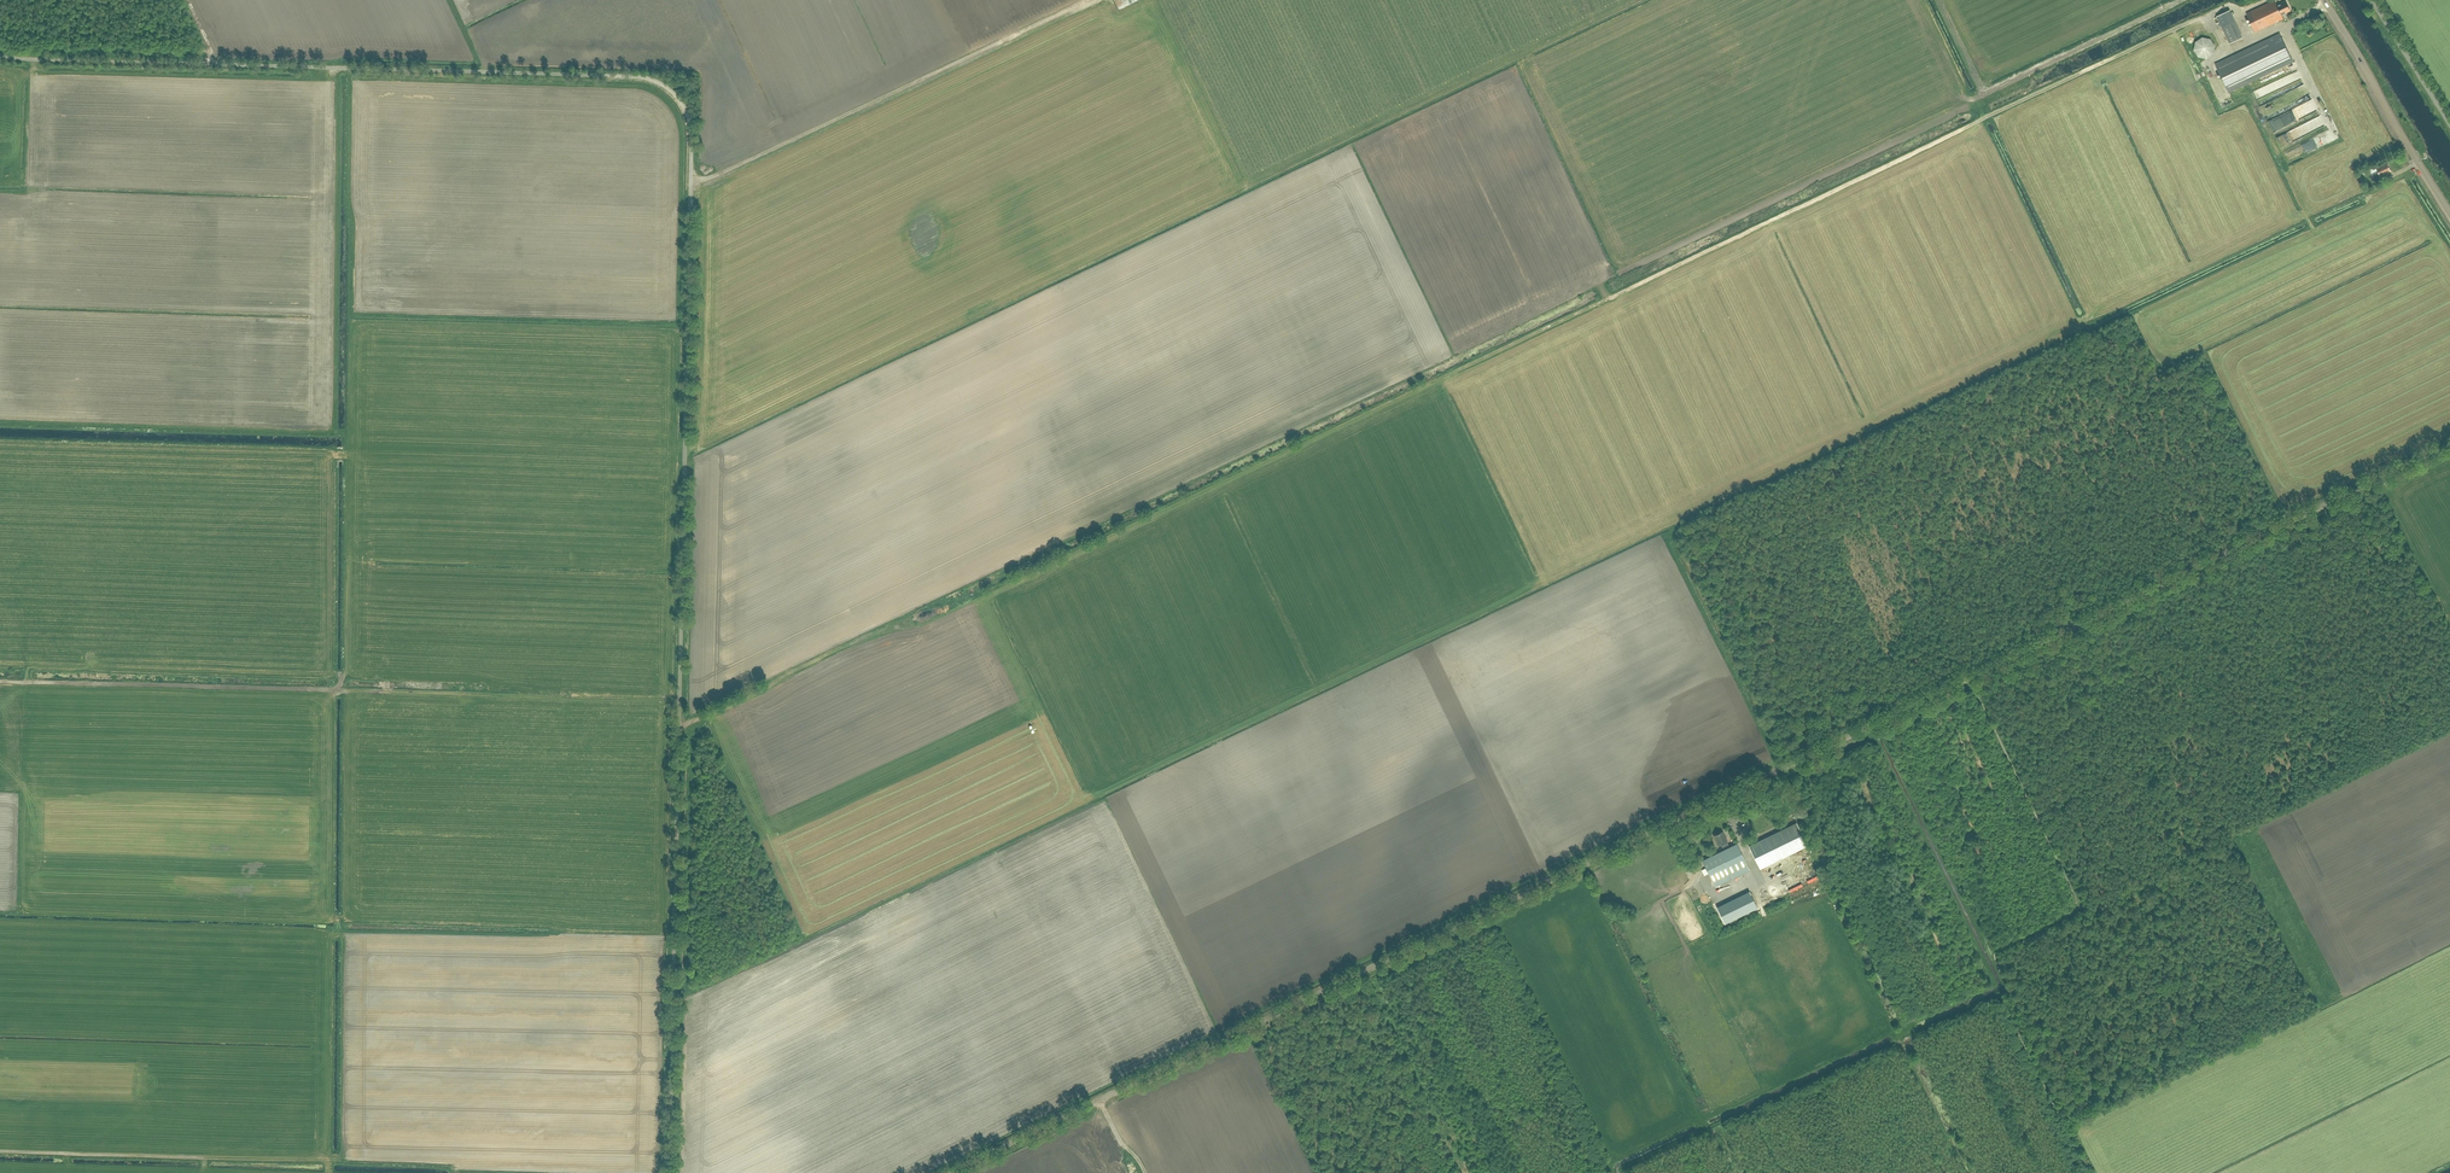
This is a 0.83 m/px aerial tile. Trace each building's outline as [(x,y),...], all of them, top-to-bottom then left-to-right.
[(2275,0),(2274,0),(2246,13),(2255,32),(2283,19),(2282,15),(2290,11),(2286,1),(2277,5),(2275,0)] [(2230,10),(2217,16),(2230,44),(2243,37),(2230,10)] [(2293,62),(2280,34),(2215,64),(2228,92),(2293,62)] [(2211,39),(2202,37),(2195,42),(2194,50),(2199,58),(2207,59),(2214,54),(2216,46),(2211,39)] [(2322,134),(2311,138),(2315,148),(2329,143),(2326,136),(2323,137),(2322,134)] [(2376,167),(2378,170),(2371,174),(2375,182),(2385,177),(2384,174),(2391,171),(2387,163),(2380,166),(2380,165),(2376,167)] [(1757,813),(1755,808),(1746,811),(1748,816),(1757,813)] [(1796,822),(1749,846),(1760,868),(1808,845),(1796,822)] [(1702,860),(1715,886),(1750,869),(1737,843),(1730,847),(1727,841),(1723,831),(1714,836),(1719,845),(1721,844),(1724,850),(1720,852),(1702,860)] [(1749,892),(1717,909),(1724,923),(1757,907),(1749,892)]
